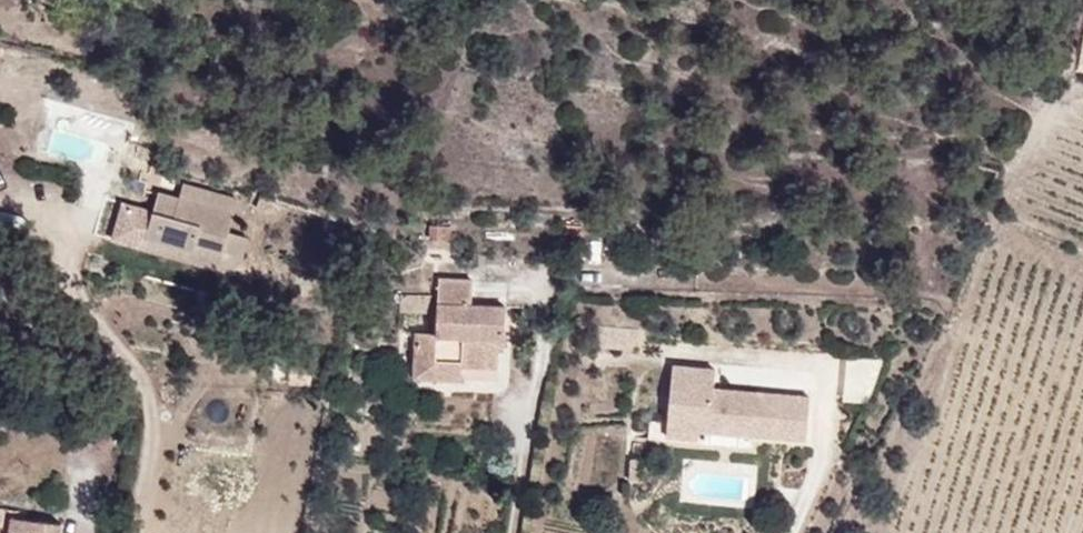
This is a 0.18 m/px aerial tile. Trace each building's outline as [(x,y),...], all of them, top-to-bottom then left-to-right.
[(165,159),(146,223),(193,237),(195,231),(223,239),(241,179),(186,162),(185,165),(165,159)] [(223,239),(195,231),(193,237),(221,246),(223,239)] [(518,336),(520,292),(486,290),(487,265),(452,264),(449,319),(429,318),(427,365),(475,367),(476,352),(497,353),(498,335),(518,336)] [(445,297),(445,280),(413,279),(412,296),(445,297)] [(713,429),(713,420),(714,409),(768,411),(767,422),(821,424),(823,378),(782,377),(782,382),(770,381),(771,376),(726,375),(727,355),(684,354),(682,428),(713,429)] [(841,399),(871,405),(878,361),(849,356),(841,399)] [(714,409),(713,420),(767,422),(768,411),(714,409)] [(648,452),(647,463),(658,464),(659,453),(648,452)] [(49,481),(51,459),(17,457),(15,478),(49,481)] [(70,497),(74,461),(51,459),(49,481),(15,478),(12,515),(17,515),(33,517),(31,532),(82,532),(83,523),(68,521),(70,497)] [(658,475),(658,464),(647,463),(647,475),(658,475)] [(33,517),(17,515),(15,532),(31,532),(33,517)]
